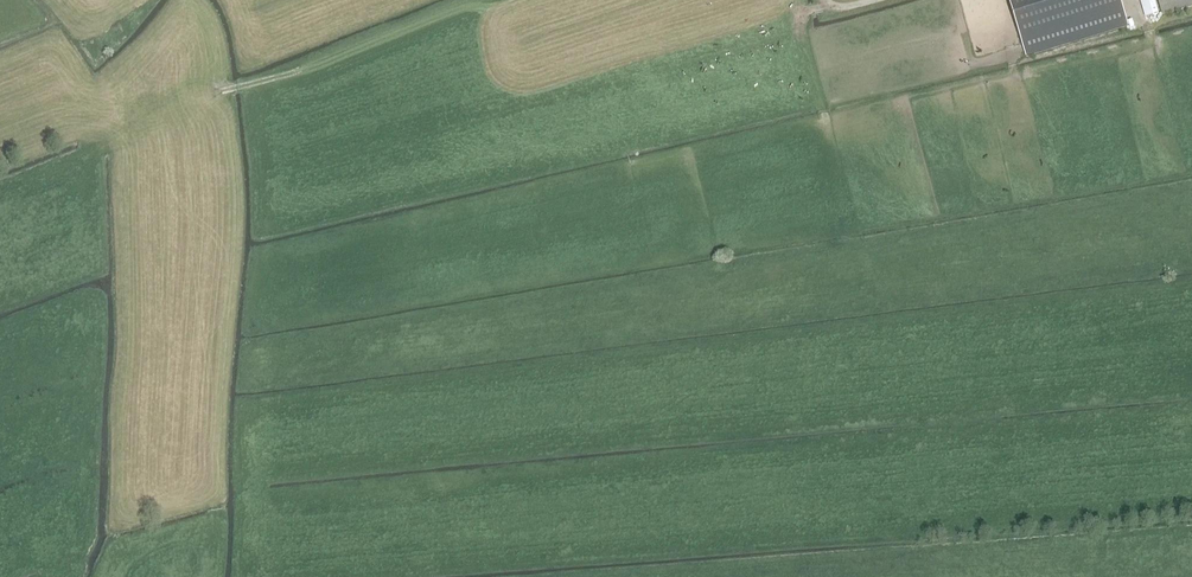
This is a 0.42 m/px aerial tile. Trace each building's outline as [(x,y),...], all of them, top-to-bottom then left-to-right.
[(1026,56),(1128,26),(1120,0),(1009,0),(1026,56)] [(1162,15),(1191,6),(1191,0),(1158,0),(1162,15)]
